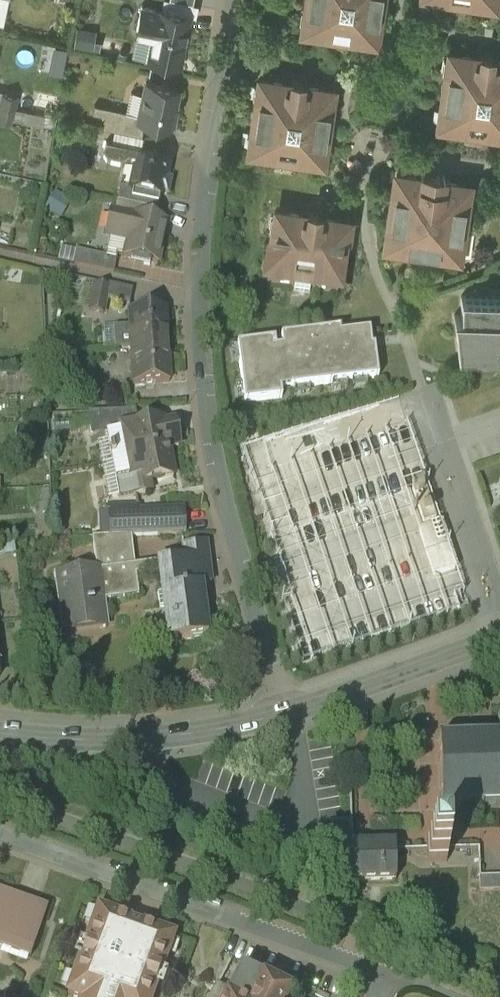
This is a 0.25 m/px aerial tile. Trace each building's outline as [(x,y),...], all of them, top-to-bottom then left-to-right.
[(6,22),(9,0),(0,0),(0,21),(6,22)] [(190,15),(189,16),(196,17),(198,5),(175,0),(163,0),(161,9),(190,15)] [(305,5),(308,5),(304,30),(332,34),(331,39),(346,41),(347,36),(374,40),(378,16),(380,16),(382,0),(306,0),(305,5)] [(161,9),(158,8),(158,9),(142,6),(136,32),(152,35),(147,58),(180,65),(183,51),(182,51),(189,16),(190,15),(161,9)] [(96,48),(97,28),(75,27),(74,47),(96,48)] [(476,62),(476,58),(450,54),(447,78),(445,78),(442,100),(444,100),(440,124),(468,128),(467,134),(482,136),(483,131),(499,133),(499,61),(495,60),(494,65),(490,64),(491,56),(492,55),(481,53),(481,55),(482,55),(480,63),(476,62)] [(287,83),(261,80),(257,104),(255,104),(252,125),(254,126),(250,150),(278,154),(278,160),(293,162),(293,156),(321,160),(325,136),(327,136),(330,115),(328,114),(331,90),(305,86),(305,91),(300,90),(301,82),(302,80),(292,79),(291,81),(292,81),(291,89),(286,88),(287,83)] [(179,88),(147,81),(140,114),(138,120),(145,122),(170,127),(171,124),(173,125),(177,108),(174,107),(179,88)] [(2,93),(0,101),(0,105),(15,108),(17,96),(2,93)] [(0,105),(0,117),(12,120),(15,108),(0,105)] [(145,122),(138,120),(140,114),(95,105),(93,113),(106,115),(103,127),(115,130),(142,136),(145,122)] [(112,141),(140,147),(142,136),(115,130),(112,141)] [(170,154),(140,147),(112,141),(106,140),(102,158),(107,165),(123,168),(130,164),(136,165),(131,188),(131,189),(160,196),(161,196),(162,195),(168,196),(171,180),(165,179),(170,154)] [(428,174),(421,173),(420,178),(397,174),(393,199),(391,198),(388,220),(390,221),(387,245),(413,249),(412,254),(430,257),(431,251),(457,255),(461,231),(463,231),(466,209),(464,209),(467,185),(444,181),(445,176),(438,176),(438,175),(428,174)] [(160,196),(131,189),(131,188),(120,186),(117,201),(158,210),(160,196)] [(158,210),(117,201),(114,213),(133,217),(133,215),(155,220),(158,210)] [(309,212),(307,219),(303,219),(303,214),(277,211),(274,235),(272,235),(269,256),(271,257),(267,281),(295,285),(294,290),(309,293),(310,287),(338,291),(341,267),(343,267),(346,246),(344,245),(348,221),(322,217),(321,222),(317,221),(318,213),(319,211),(313,211),(308,210),(308,212),(309,212)] [(133,217),(112,212),(107,235),(128,239),(125,255),(116,253),(115,258),(116,258),(117,255),(125,256),(124,256),(157,264),(166,222),(133,215),(133,217)] [(91,253),(76,250),(73,263),(88,267),(91,253)] [(115,258),(91,253),(88,267),(113,272),(116,258),(115,258)] [(132,289),(108,283),(107,287),(109,288),(107,297),(130,301),(132,289)] [(107,287),(94,285),(90,304),(105,307),(107,297),(109,288),(107,287)] [(461,297),(461,316),(454,316),(459,365),(466,365),(466,369),(465,369),(465,371),(477,371),(477,372),(476,372),(477,374),(478,374),(478,372),(478,371),(490,371),(490,369),(489,369),(489,366),(496,366),(499,338),(499,298),(461,297)] [(165,309),(129,311),(130,328),(131,347),(167,345),(165,309)] [(130,328),(115,329),(117,348),(131,347),(130,328)] [(331,330),(281,336),(282,348),(337,341),(337,336),(337,335),(331,336),(331,330)] [(274,340),(237,344),(244,403),(282,398),(280,389),(276,348),(274,340)] [(167,345),(131,347),(134,384),(169,382),(167,345)] [(364,348),(287,357),(290,388),(378,378),(374,346),(364,348)] [(121,412),(89,413),(89,415),(90,432),(90,433),(92,444),(97,443),(108,441),(107,432),(138,425),(135,410),(121,412)] [(138,425),(107,432),(108,441),(111,452),(109,452),(110,459),(112,459),(116,482),(118,482),(121,498),(133,495),(133,496),(152,492),(150,482),(173,477),(170,463),(173,462),(170,448),(178,446),(173,422),(163,424),(162,421),(138,425)] [(406,422),(289,461),(281,436),(240,450),(290,597),(281,601),(302,663),(459,610),(454,595),(464,592),(406,422)] [(111,452),(108,441),(97,443),(108,500),(121,498),(118,482),(116,482),(112,459),(110,459),(109,452),(111,452)] [(164,510),(109,512),(110,527),(102,527),(102,537),(131,536),(157,535),(157,523),(164,523),(164,510)] [(183,510),(164,510),(164,523),(157,523),(157,535),(184,534),(183,510)] [(131,536),(102,537),(92,537),(95,560),(133,555),(131,536)] [(206,542),(182,545),(184,558),(207,555),(206,542)] [(184,558),(158,562),(159,571),(168,640),(208,635),(201,585),(211,583),(207,555),(184,558)] [(158,562),(98,570),(101,601),(138,596),(135,574),(159,571),(158,562)] [(98,568),(54,574),(57,598),(63,598),(67,632),(105,628),(101,601),(98,570),(98,568)] [(499,808),(499,810),(499,717),(497,717),(498,738),(476,739),(439,740),(441,810),(499,808)] [(351,822),(331,823),(332,866),(340,865),(340,845),(352,845),(351,822)] [(426,863),(446,862),(446,842),(426,843),(426,863)] [(352,845),(340,845),(340,865),(341,882),(395,881),(394,844),(352,845)] [(478,877),(479,892),(499,891),(499,876),(478,877)] [(0,892),(0,948),(29,958),(39,929),(5,917),(12,896),(0,892)] [(47,908),(12,896),(5,917),(39,929),(47,908)] [(98,910),(96,914),(89,912),(84,925),(91,927),(85,945),(78,943),(73,958),(79,960),(73,979),(65,976),(61,989),(68,992),(67,996),(70,996),(151,996),(155,988),(161,990),(167,975),(160,973),(167,954),(174,957),(179,944),(171,941),(173,937),(141,926),(140,929),(128,925),(130,922),(98,910)] [(229,992),(215,985),(209,996),(288,996),(289,995),(240,970),(229,992)]
